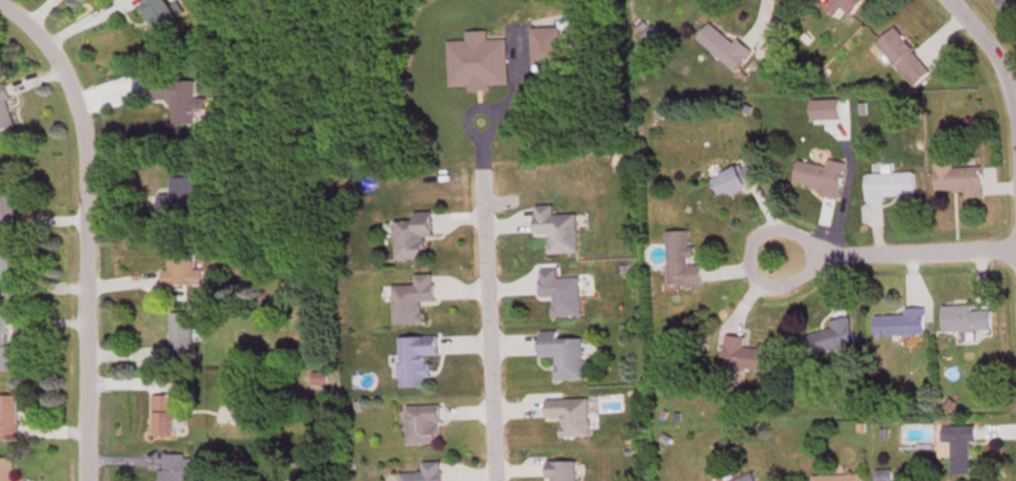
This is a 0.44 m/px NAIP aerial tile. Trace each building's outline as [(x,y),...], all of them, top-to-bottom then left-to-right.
[(146,6),(142,8),(156,34),(179,22),(167,0),(143,0),(146,6)] [(821,8),(840,19),(844,12),(854,18),(865,0),(825,0),(821,8)] [(997,2),(1013,19),(1015,16),(1015,0),(999,0),(997,2)] [(734,46),(713,24),(699,39),(735,75),(755,55),(740,40),(734,46)] [(879,44),(914,89),(933,75),(898,30),(879,44)] [(197,126),(197,82),(156,82),(157,101),(174,100),(174,126),(197,126)] [(0,88),(0,134),(17,129),(6,87),(0,88)] [(933,189),(963,188),(963,195),(982,194),(981,164),(952,164),(952,148),(932,149),(933,189)] [(718,196),(759,176),(750,158),(709,177),(718,196)] [(843,168),(796,158),(790,183),(837,193),(843,168)] [(865,196),(914,194),(913,169),(864,171),(865,196)] [(193,174),(170,174),(170,192),(156,192),(156,213),(193,213),(193,174)] [(2,218),(2,225),(15,225),(15,179),(0,179),(0,218),(2,218)] [(576,212),(552,212),(552,203),(533,203),(534,233),(547,232),(548,252),(577,251),(576,212)] [(431,236),(431,210),(411,210),(412,218),(393,218),(394,258),(426,257),(426,236),(431,236)] [(665,229),(667,286),(701,285),(700,262),(690,263),(688,228),(665,229)] [(15,294),(15,243),(0,243),(0,294),(15,294)] [(160,268),(160,283),(201,283),(201,267),(193,267),(193,250),(168,250),(168,267),(160,268)] [(580,314),(579,275),(557,275),(556,266),(538,266),(539,295),(551,295),(552,314),(580,314)] [(422,321),(421,300),(433,300),(432,271),(413,272),(414,283),(391,284),(392,322),(422,321)] [(989,328),(989,307),(970,307),(970,303),(942,303),(942,328),(989,328)] [(924,305),(904,305),(904,312),(873,312),(873,333),(924,333),(924,305)] [(169,357),(191,357),(191,310),(169,310),(169,357)] [(847,314),(830,319),(831,325),(801,335),(807,354),(855,338),(847,314)] [(582,335),(557,336),(557,328),(538,328),(538,355),(554,355),(554,378),(582,377),(582,335)] [(742,345),(744,335),(725,332),(721,363),(767,370),(770,349),(742,345)] [(427,384),(426,353),(438,352),(437,334),(398,335),(399,385),(427,384)] [(174,393),(151,393),(151,434),(174,434),(174,393)] [(17,439),(17,394),(0,394),(0,439),(17,439)] [(588,435),(588,396),(545,396),(545,417),(559,417),(559,435),(588,435)] [(405,403),(405,442),(440,441),(439,403),(405,403)] [(941,440),(951,440),(951,472),(969,472),(969,440),(975,440),(974,423),(941,423),(941,440)] [(193,453),(161,453),(160,480),(183,480),(193,480),(193,453)] [(15,457),(0,457),(0,480),(15,480),(15,457)] [(576,459),(546,460),(546,480),(576,480),(576,459)] [(421,460),(421,471),(399,471),(399,480),(440,480),(440,460),(421,460)] [(751,471),(725,480),(755,480),(751,471)] [(811,480),(859,480),(859,472),(811,474),(811,480)]
